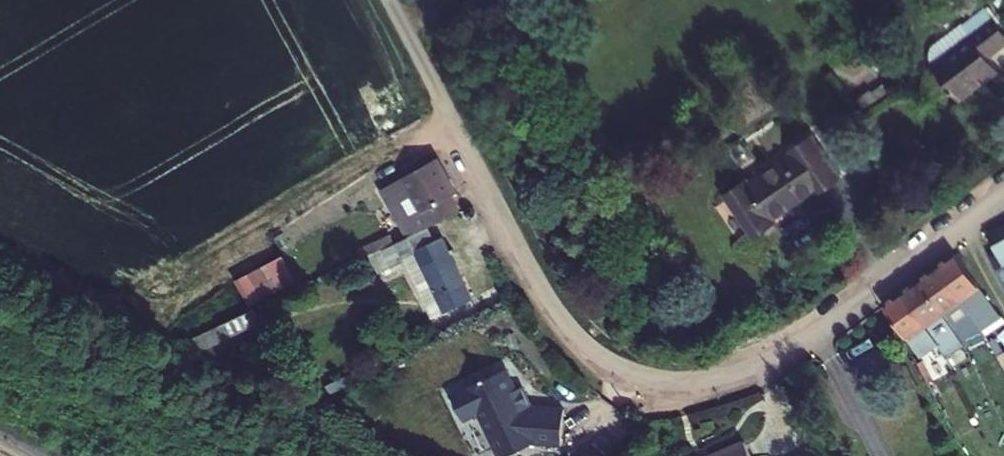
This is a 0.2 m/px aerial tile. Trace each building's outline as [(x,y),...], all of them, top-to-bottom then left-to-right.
[(963,26),(962,23),(932,46),(929,56),(932,67),(957,101),(997,71),(988,58),(1003,45),(1003,33),(986,9),(963,26)] [(753,239),(775,224),(772,221),(816,191),(818,194),(840,180),(811,138),(790,153),(792,156),(749,186),(746,182),(725,197),(753,239)] [(381,190),(408,237),(427,229),(458,214),(450,197),(456,194),(440,160),(381,190)] [(1003,265),(1003,227),(986,237),(1003,265)] [(408,237),(370,255),(379,274),(405,262),(433,318),(472,299),(442,239),(434,243),(427,229),(408,237)] [(985,336),(1003,323),(1003,319),(955,255),(936,268),(972,317),(985,336)] [(286,258),(234,277),(244,304),(295,285),(286,258)] [(972,317),(936,268),(919,281),(954,330),(972,317)] [(954,330),(919,281),(901,293),(938,345),(945,358),(962,345),(954,330)] [(938,345),(901,293),(883,306),(921,358),(938,345)] [(253,310),(196,337),(213,346),(219,343),(260,323),(253,310)] [(199,353),(213,346),(196,337),(193,339),(199,353)] [(500,455),(510,455),(539,442),(545,443),(563,444),(566,410),(533,408),(523,388),(517,391),(507,370),(453,396),(464,421),(480,413),(500,455)] [(711,455),(751,455),(745,442),(711,455)]
